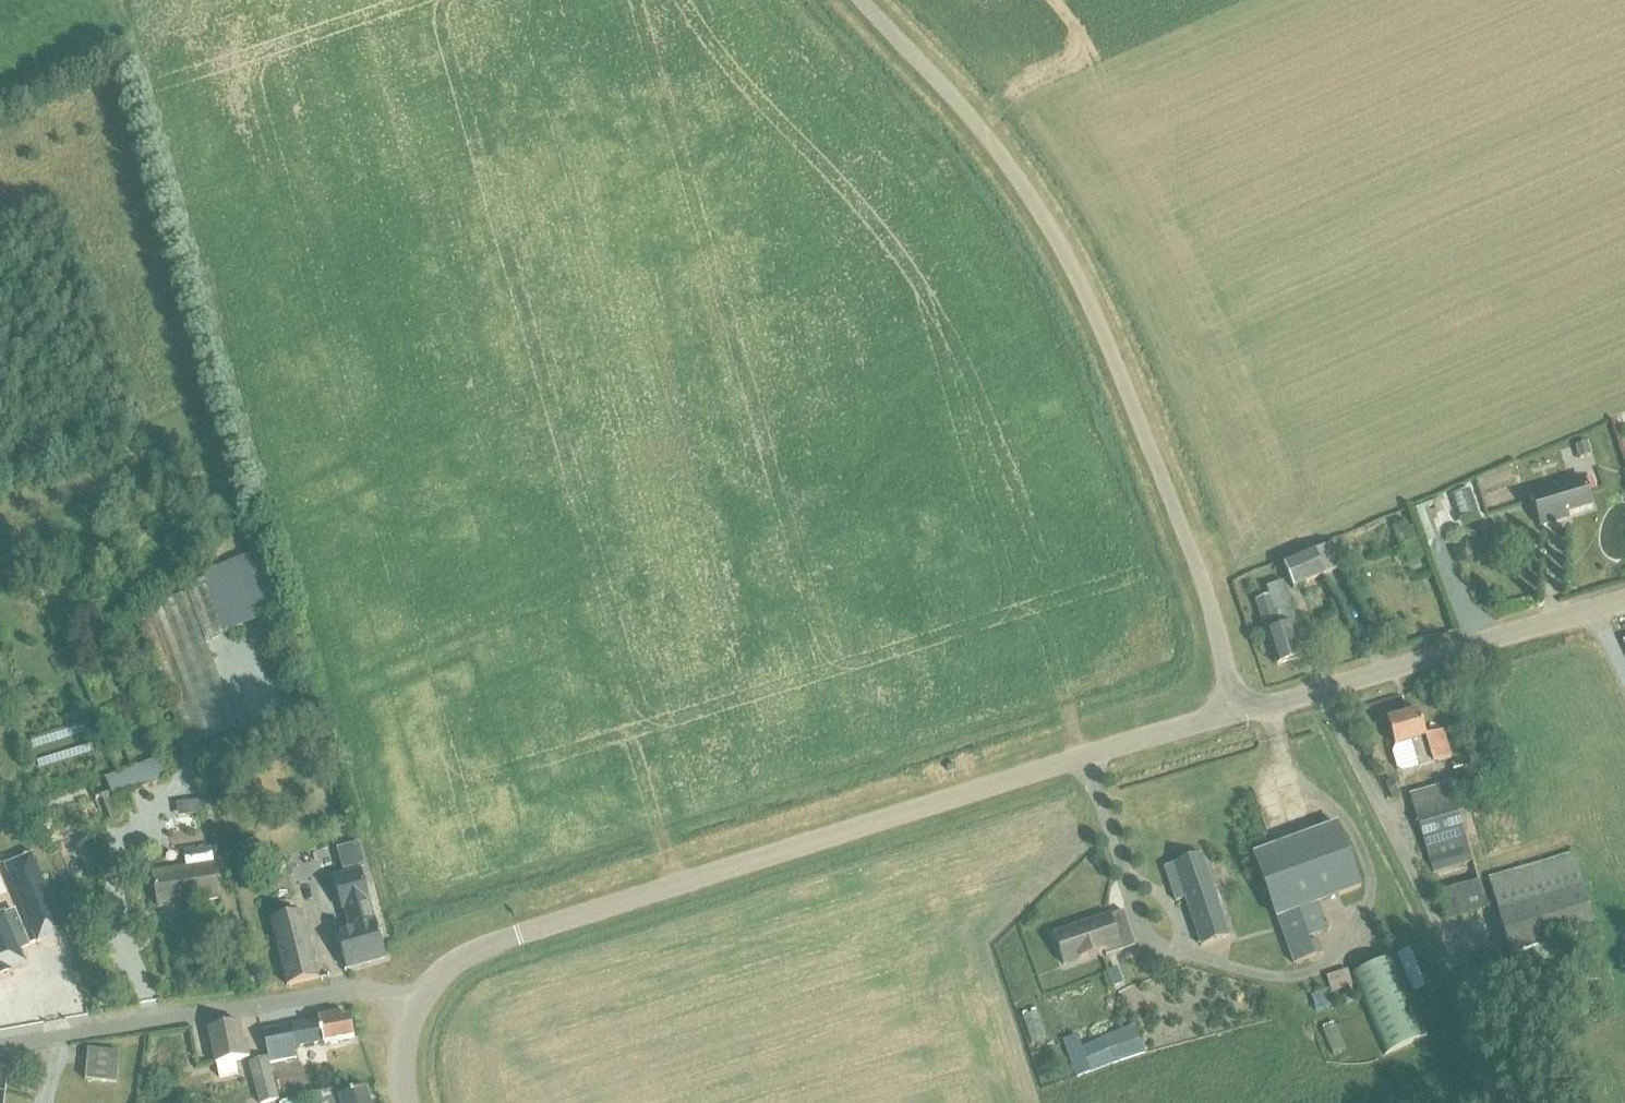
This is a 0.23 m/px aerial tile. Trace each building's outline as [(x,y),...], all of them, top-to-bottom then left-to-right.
[(1529,493),(1539,527),(1555,522),(1554,518),(1590,507),(1581,477),(1529,493)] [(1473,483),(1457,489),(1466,513),(1482,508),(1473,483)] [(1440,498),(1413,508),(1426,542),(1433,539),(1422,510),(1431,506),(1434,514),(1445,510),(1440,498)] [(1411,526),(1398,531),(1402,542),(1416,538),(1411,526)] [(1332,542),(1281,564),(1291,587),(1342,565),(1332,542)] [(201,574),(185,580),(190,593),(187,595),(205,642),(224,635),(279,614),(282,620),(290,617),(265,550),(201,574)] [(1267,595),(1254,599),(1274,664),(1299,656),(1290,626),(1295,624),(1282,581),(1265,587),(1267,595)] [(187,595),(135,614),(186,751),(238,730),(205,642),(187,595)] [(1421,712),(1390,721),(1397,747),(1394,752),(1399,770),(1405,774),(1421,768),(1452,760),(1444,733),(1428,737),(1421,712)] [(44,764),(98,753),(91,719),(37,731),(44,764)] [(108,794),(102,796),(112,823),(124,818),(118,801),(164,783),(156,762),(103,782),(108,794)] [(180,799),(206,796),(204,782),(178,784),(180,799)] [(1411,795),(1438,890),(1477,879),(1450,784),(1411,795)] [(166,820),(168,832),(200,827),(198,815),(166,820)] [(1319,903),(1358,888),(1335,825),(1254,854),(1293,964),(1316,956),(1309,938),(1329,931),(1319,903)] [(84,834),(58,843),(75,892),(101,883),(84,834)] [(350,875),(334,880),(341,908),(346,907),(352,928),(336,933),(346,969),(386,958),(380,939),(382,938),(381,934),(379,935),(376,922),(373,923),(367,901),(370,901),(362,872),(361,872),(359,867),(365,865),(359,843),(337,849),(343,871),(348,870),(350,875)] [(186,855),(189,870),(156,876),(162,910),(222,901),(213,851),(186,855)] [(1487,879),(1511,954),(1596,927),(1572,852),(1487,879)] [(38,943),(64,932),(32,855),(6,867),(38,943)] [(1165,867),(1177,901),(1186,898),(1203,946),(1231,936),(1202,855),(1165,867)] [(25,962),(20,950),(30,946),(15,911),(5,915),(5,914),(0,916),(0,973),(25,962)] [(1054,935),(1064,966),(1105,952),(1106,956),(1135,947),(1124,912),(1111,916),(1110,915),(1054,935)] [(271,924),(289,988),(319,980),(302,915),(271,924)] [(1423,1038),(1392,957),(1348,973),(1378,1055),(1423,1038)] [(320,1021),(263,1032),(269,1064),(295,1059),(303,1066),(328,1061),(324,1043),(354,1037),(350,1017),(341,1019),(340,1013),(319,1017),(320,1021)] [(1339,1017),(1328,1019),(1336,1053),(1348,1050),(1339,1017)] [(1089,1037),(1097,1067),(1151,1053),(1143,1023),(1089,1037)] [(239,1024),(210,1029),(217,1064),(219,1078),(238,1075),(235,1061),(249,1058),(246,1041),(242,1042),(239,1024)] [(1085,1031),(1069,1036),(1078,1074),(1095,1070),(1085,1031)] [(88,1049),(86,1080),(116,1083),(119,1052),(88,1049)] [(260,1102),(269,1102),(277,1101),(266,1058),(250,1063),(260,1102)] [(9,1070),(0,1069),(0,1102),(4,1102),(9,1070)] [(337,1088),(315,1092),(319,1102),(370,1102),(365,1088),(341,1096),(337,1088)] [(287,1102),(308,1102),(305,1091),(285,1096),(287,1102)]
